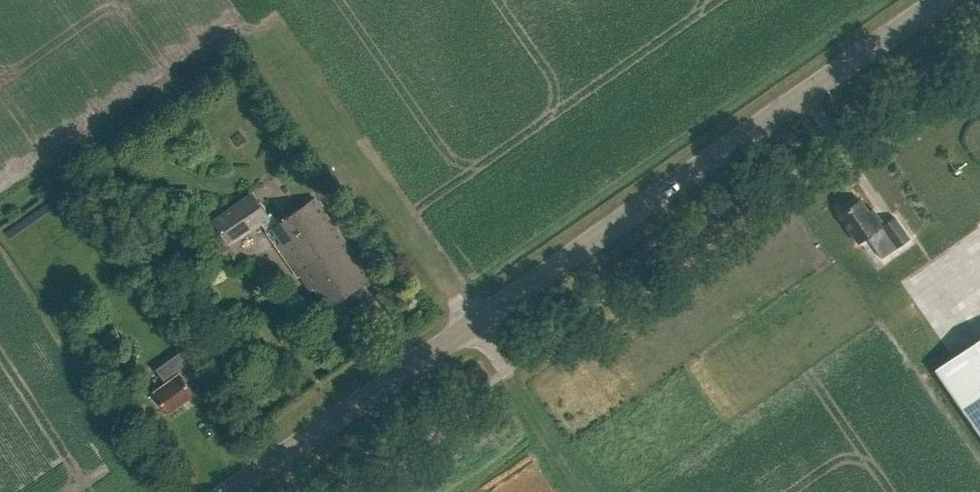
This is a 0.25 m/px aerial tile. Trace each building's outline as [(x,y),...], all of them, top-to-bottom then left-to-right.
[(183,153),(179,163),(193,169),(197,158),(183,153)] [(852,177),(843,183),(854,200),(863,193),(852,177)] [(253,194),(211,224),(229,250),(271,220),(253,194)] [(315,288),(329,307),(371,278),(315,198),(267,231),(299,277),(300,275),(311,290),(315,288)] [(873,209),(870,212),(861,199),(839,214),(858,242),(867,236),(882,258),(910,239),(895,217),(884,225),(873,209)] [(122,339),(114,327),(94,340),(102,352),(122,339)] [(936,372),(979,436),(979,342),(936,372)] [(155,392),(169,411),(195,392),(187,382),(197,375),(180,352),(156,369),(167,384),(155,392)]
